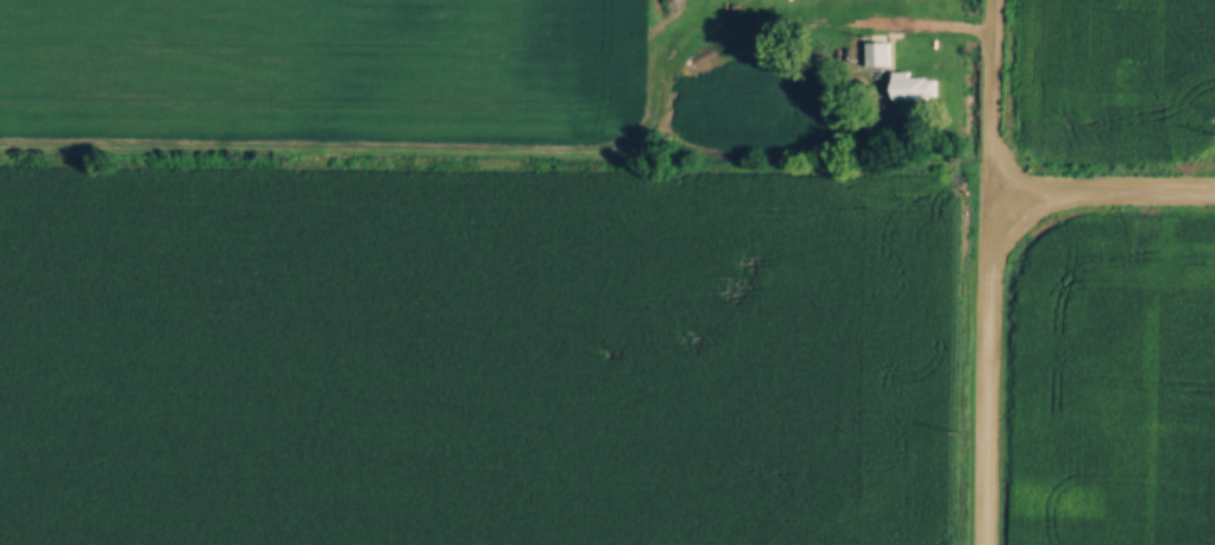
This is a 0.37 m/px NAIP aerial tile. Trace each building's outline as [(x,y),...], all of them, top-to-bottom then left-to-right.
[(889,37),(863,37),(863,64),(889,64),(889,37)] [(937,96),(937,71),(889,71),(889,95),(937,96)]
